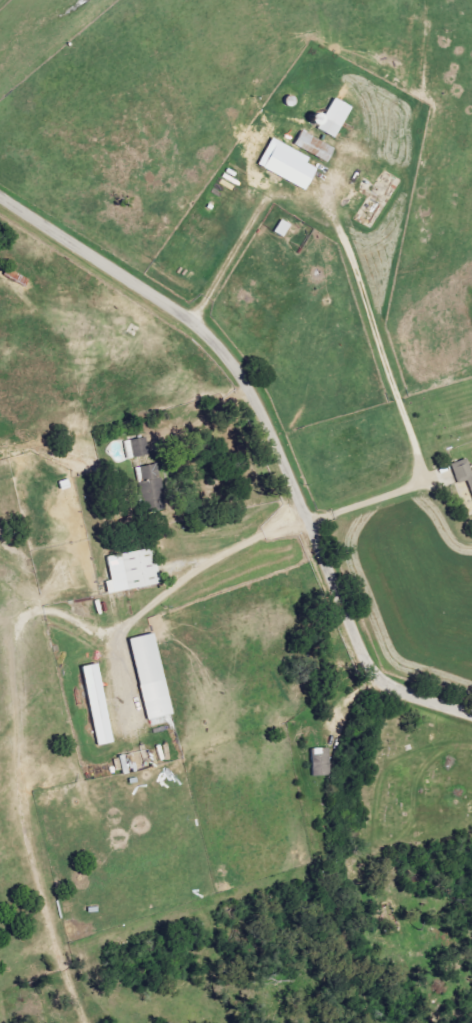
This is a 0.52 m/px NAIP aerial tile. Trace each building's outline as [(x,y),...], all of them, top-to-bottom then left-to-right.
[(338,138),(353,107),(335,98),(326,117),(319,114),(313,126),(338,138)] [(295,146),(329,163),(336,149),(303,131),(295,146)] [(311,158),(273,139),(259,166),(307,190),(318,169),(308,164),(311,158)] [(150,456),(148,438),(126,441),(128,459),(150,456)] [(459,485),(469,481),(471,491),(471,470),(468,459),(452,464),(459,485)] [(138,468),(144,499),(165,495),(159,464),(138,468)] [(112,581),(107,582),(109,593),(162,585),(159,565),(155,565),(153,550),(108,557),(112,581)] [(174,715),(155,634),(130,640),(149,721),(174,715)] [(98,746),(114,743),(99,664),(83,667),(98,746)] [(165,766),(162,748),(119,755),(122,773),(165,766)] [(313,777),(331,776),(330,749),(312,750),(313,777)]
